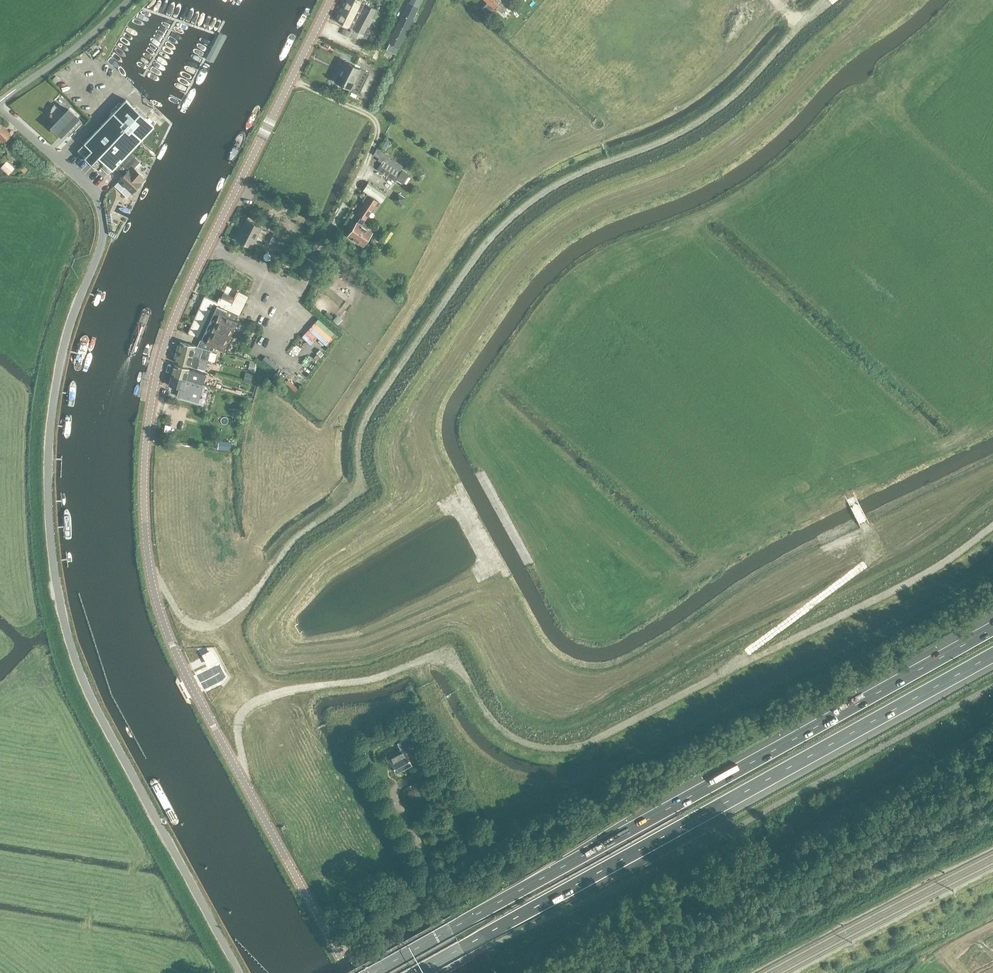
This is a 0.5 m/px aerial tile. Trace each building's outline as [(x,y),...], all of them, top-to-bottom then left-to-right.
[(342,8),(370,22),(376,9),(358,0),(346,0),(342,8)] [(388,40),(387,42),(389,43),(386,49),(396,54),(399,48),(397,47),(417,7),(419,7),(422,0),(410,0),(409,2),(407,2),(388,40)] [(487,2),(482,8),(488,14),(495,6),(500,10),(506,4),(501,0),(484,0),(487,2)] [(370,22),(342,8),(335,20),(353,29),(350,36),(360,41),(363,34),(370,22)] [(359,93),(369,73),(345,61),(335,81),(359,93)] [(125,99),(77,149),(97,169),(104,162),(112,169),(121,159),(131,148),(153,125),(125,99)] [(53,122),(55,123),(52,126),(61,135),(67,129),(71,133),(82,122),(69,109),(65,113),(55,104),(53,105),(52,107),(51,108),(51,110),(51,112),(50,112),(50,115),(51,117),(52,120),(53,122)] [(2,140),(3,139),(4,139),(6,139),(9,136),(9,134),(8,134),(9,132),(0,124),(0,138),(2,140)] [(382,136),(377,147),(384,151),(390,140),(382,136)] [(130,168),(119,179),(132,192),(145,178),(134,168),(141,161),(135,155),(137,153),(131,148),(121,159),(130,168)] [(400,172),(388,163),(379,157),(378,159),(381,162),(377,169),(395,181),(396,179),(403,184),(409,174),(402,169),(400,172)] [(15,167),(7,160),(1,167),(9,174),(15,167)] [(381,203),(386,194),(368,181),(362,190),(381,203)] [(400,204),(405,198),(398,192),(393,199),(400,204)] [(372,233),(361,225),(365,220),(366,220),(375,207),(366,201),(357,215),(360,216),(357,222),(358,223),(349,236),(363,246),(372,233)] [(252,247),(262,226),(247,219),(237,239),(252,247)] [(206,268),(200,283),(201,284),(198,292),(204,295),(189,332),(201,337),(206,339),(215,343),(230,349),(243,319),(238,317),(239,313),(240,313),(249,292),(246,291),(253,276),(228,265),(229,263),(223,261),(220,262),(219,264),(212,261),(208,269),(206,268)] [(196,346),(180,342),(177,352),(207,361),(210,351),(211,351),(211,349),(213,350),(215,343),(201,337),(196,346)] [(207,361),(177,352),(174,362),(188,366),(188,365),(197,367),(197,368),(204,371),(207,361)] [(278,366),(265,356),(261,361),(274,372),(278,366)] [(254,372),(257,363),(250,361),(248,368),(250,369),(250,371),(254,372)] [(173,366),(170,375),(200,384),(203,375),(196,372),(197,371),(190,369),(190,368),(187,367),(187,369),(173,366)] [(246,372),(243,381),(250,383),(253,373),(246,372)] [(292,372),(286,383),(297,389),(303,379),(292,372)] [(200,384),(170,375),(168,385),(197,393),(200,384)] [(214,409),(216,401),(207,399),(206,408),(214,409)] [(205,653),(210,663),(214,661),(209,651),(205,653)] [(411,736),(397,743),(400,749),(387,756),(395,772),(411,764),(407,756),(411,753),(412,755),(418,752),(411,736)]
